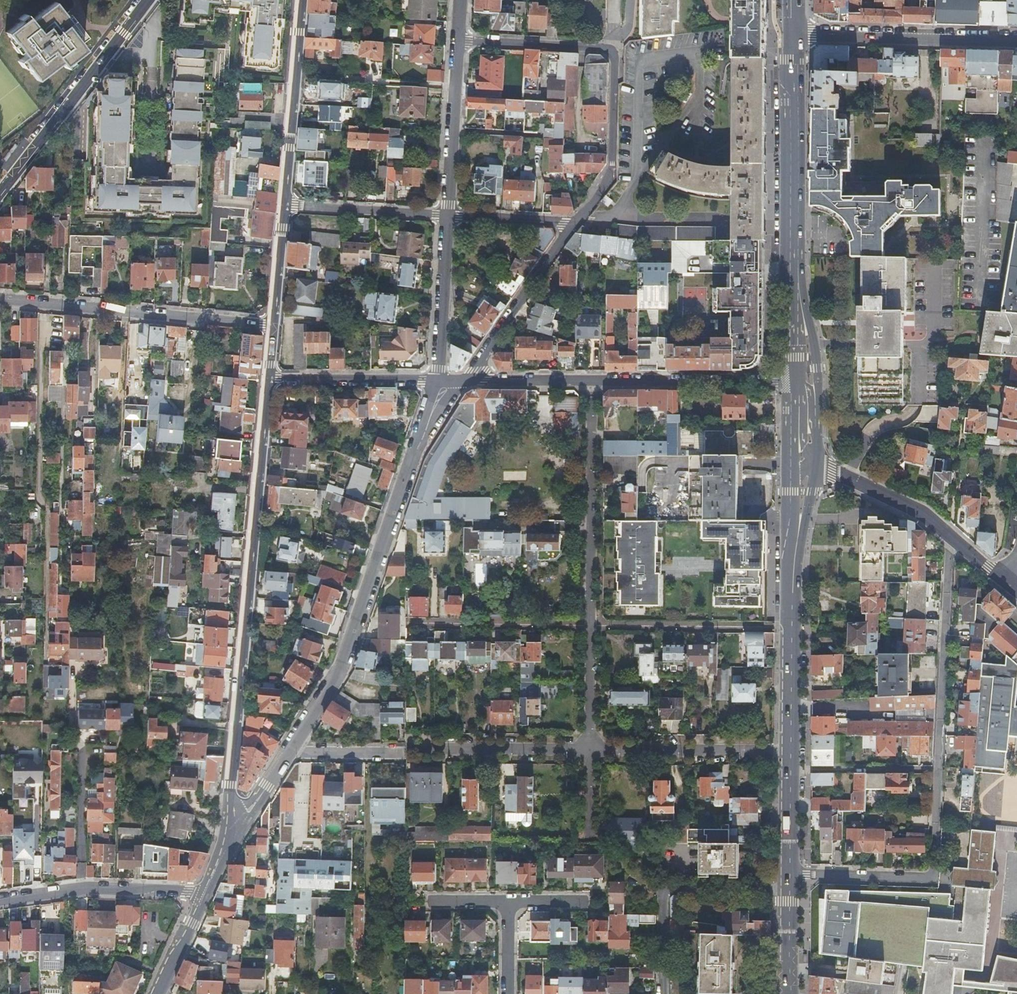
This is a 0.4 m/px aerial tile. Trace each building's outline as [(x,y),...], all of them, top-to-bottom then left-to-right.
[(257,65),(257,64),(260,64),(264,65),(266,66),(269,67),(272,66),(273,64),(274,63),(274,60),(273,59),(274,55),(275,55),(280,0),(181,0),(181,10),(182,10),(181,21),(196,23),(197,19),(210,20),(211,7),(246,10),(245,18),(244,17),(240,55),(242,55),(242,64),(257,65)] [(309,14),(335,16),(337,2),(331,2),(331,0),(310,0),(309,14)] [(435,21),(437,0),(407,0),(406,19),(435,21)] [(476,11),(493,12),(501,13),(501,5),(499,5),(500,0),(476,0),(476,11)] [(673,35),(673,21),(678,21),(678,0),(642,0),(642,39),(673,35)] [(730,59),(733,59),(764,59),(764,36),(764,23),(764,21),(765,9),(765,0),(731,0),(731,18),(731,22),(730,59)] [(849,13),(834,13),(834,6),(845,6),(845,0),(815,0),(815,13),(822,17),(828,20),(849,21),(849,13)] [(871,2),(862,2),(861,13),(850,13),(849,13),(849,21),(903,23),(903,0),(874,0),(874,5),(896,5),(896,11),(871,10),(871,2)] [(862,2),(862,0),(850,0),(850,6),(850,13),(861,13),(862,2)] [(903,23),(916,23),(928,24),(933,24),(934,0),(903,0),(903,23)] [(935,20),(956,20),(978,21),(978,1),(978,0),(935,0),(935,20)] [(1008,2),(1008,26),(1016,26),(1016,0),(1008,0),(1008,2)] [(62,63),(64,62),(82,48),(64,25),(68,21),(53,2),(52,1),(28,19),(26,15),(5,31),(24,55),(20,58),(36,78),(59,60),(62,63)] [(978,21),(978,25),(1008,26),(1008,2),(978,1),(978,21)] [(548,12),(548,7),(538,6),(538,3),(532,3),(530,27),(547,28),(547,24),(548,12)] [(512,13),(513,6),(501,5),(501,13),(512,13)] [(525,14),(526,6),(513,6),(512,13),(515,14),(525,14)] [(514,29),(515,14),(512,13),(501,13),(493,12),(492,27),(501,28),(501,29),(514,29)] [(306,38),(306,39),(333,40),(335,16),(309,14),(307,38),(306,38)] [(413,45),(432,46),(434,27),(406,25),(405,44),(413,45)] [(306,39),(305,58),(313,58),(313,50),(330,50),(330,57),(339,57),(339,52),(340,41),(333,40),(306,39)] [(340,41),(339,52),(348,53),(349,41),(340,41)] [(381,60),(382,43),(362,42),(362,49),(361,49),(360,56),(369,57),(369,59),(381,60)] [(431,63),(432,46),(413,45),(413,52),(412,52),(411,59),(420,59),(420,62),(431,63)] [(843,73),(847,73),(847,59),(848,46),(819,46),(814,50),(813,72),(826,72),(826,63),(835,63),(837,62),(837,61),(844,61),(843,73)] [(862,73),(863,59),(863,47),(855,47),(855,59),(847,59),(847,73),(857,73),(862,73)] [(877,74),(878,47),(872,47),(871,60),(863,59),(862,73),(872,73),(877,74)] [(893,52),(893,48),(878,47),(877,74),(892,74),(893,74),(893,52)] [(194,212),(196,163),(197,163),(198,139),(195,139),(196,129),(198,130),(199,117),(196,117),(196,111),(197,111),(198,102),(201,102),(202,88),(202,82),(199,82),(199,71),(202,71),(203,57),(200,57),(201,50),(176,48),(175,56),(174,69),(175,70),(173,80),(173,86),(171,86),(171,95),(172,95),(171,115),(170,115),(168,129),(170,129),(170,137),(169,137),(168,161),(169,161),(169,177),(155,176),(155,178),(140,177),(139,176),(126,175),(127,141),(129,141),(131,90),(129,90),(129,75),(116,74),(115,72),(110,71),(107,72),(104,73),(102,76),(101,78),(100,82),(101,86),(103,88),(103,89),(99,89),(94,86),(80,104),(79,106),(84,108),(92,99),(97,99),(95,141),(96,141),(95,163),(94,163),(92,193),(90,193),(90,207),(128,209),(128,211),(139,212),(140,210),(152,210),(152,212),(163,213),(163,211),(194,212)] [(965,50),(940,49),(940,99),(964,100),(964,98),(964,87),(965,50)] [(577,65),(577,53),(525,50),(524,64),(522,90),(522,93),(522,100),(525,100),(544,101),(564,102),(565,96),(565,64),(577,65)] [(975,98),(964,98),(964,100),(964,113),(996,114),(997,90),(997,51),(965,50),(964,87),(975,87),(975,98)] [(997,51),(997,90),(1010,91),(1010,85),(1010,80),(1012,52),(997,51)] [(904,52),(893,52),(893,74),(892,74),(892,78),(917,78),(917,56),(904,56),(904,52)] [(600,54),(589,54),(587,55),(585,59),(584,76),(608,75),(608,64),(600,54)] [(477,76),(477,87),(501,89),(503,57),(482,56),(481,77),(477,76)] [(764,67),(764,59),(733,59),(732,167),(724,167),(715,167),(705,165),(698,164),(691,161),(679,157),(672,154),(664,150),(648,172),(664,180),(681,187),(686,189),(699,192),(706,193),(724,194),(732,194),(732,217),(732,240),(763,240),(764,67)] [(522,90),(524,64),(510,63),(508,86),(519,87),(519,90),(522,90)] [(576,96),(577,65),(565,64),(565,96),(572,96),(576,96)] [(442,82),(443,70),(426,69),(426,81),(442,82)] [(836,110),(848,111),(848,107),(838,106),(839,90),(833,89),(833,81),(837,81),(836,85),(856,86),(856,79),(857,73),(847,73),(843,73),(826,72),(813,72),(813,80),(812,91),(812,109),(836,110)] [(583,117),(584,121),(592,122),(606,122),(608,75),(584,76),(583,117)] [(260,82),(222,81),(222,91),(234,92),(234,97),(239,97),(238,106),(259,107),(260,82)] [(340,100),(341,83),(320,82),(319,99),(340,100)] [(424,117),(425,88),(400,87),(400,97),(403,97),(402,107),(399,107),(399,115),(409,116),(409,117),(414,117),(414,116),(424,117)] [(975,87),(964,87),(964,98),(975,98),(975,87)] [(872,92),(873,104),(883,104),(882,92),(872,92)] [(486,98),(466,97),(465,108),(475,109),(475,118),(485,119),(485,115),(485,109),(486,98)] [(357,108),(370,108),(370,99),(357,98),(357,108)] [(506,99),(486,98),(485,109),(505,110),(506,99)] [(514,99),(506,99),(505,110),(524,111),(525,100),(522,100),(514,99)] [(544,112),(544,101),(525,100),(524,111),(544,112)] [(564,102),(544,101),(544,112),(555,113),(555,121),(555,125),(554,132),(554,137),(563,138),(564,132),(564,128),(564,125),(564,123),(564,110),(564,102)] [(341,123),(342,107),(320,106),(319,122),(341,123)] [(836,120),(836,110),(812,109),(811,148),(810,191),(841,191),(841,181),(842,178),(849,178),(849,148),(847,148),(847,120),(836,120)] [(572,123),(572,110),(564,110),(564,123),(572,123)] [(592,122),(584,121),(587,129),(592,129),(598,129),(598,132),(598,136),(606,136),(606,122),(592,122)] [(347,146),(368,147),(368,135),(364,135),(364,132),(356,132),(357,127),(348,126),(347,146)] [(260,136),(261,128),(237,127),(237,137),(239,137),(238,156),(247,157),(247,154),(258,155),(259,147),(260,147),(261,136),(260,136)] [(300,128),(298,145),(298,150),(307,151),(307,161),(328,162),(330,163),(330,152),(317,151),(318,129),(300,128)] [(368,135),(368,147),(388,148),(389,128),(381,128),(381,133),(373,132),(373,135),(368,135)] [(388,148),(387,157),(402,158),(403,139),(398,139),(399,129),(389,128),(388,148)] [(916,145),(939,146),(939,138),(939,134),(914,134),(914,139),(916,139),(916,145)] [(521,155),(522,136),(504,135),(504,141),(504,146),(515,147),(515,154),(521,155)] [(543,137),(542,147),(550,148),(550,145),(563,145),(563,138),(554,137),(547,137),(543,137)] [(221,145),(215,145),(213,178),(232,180),(234,146),(221,145)] [(563,172),(563,154),(563,148),(563,145),(550,145),(550,148),(550,172),(563,172)] [(1016,162),(1016,153),(1007,152),(1006,163),(1011,163),(1016,164),(1016,163),(1016,162)] [(573,172),(573,154),(563,154),(563,172),(573,172)] [(605,154),(587,154),(573,154),(573,172),(583,172),(599,171),(605,163),(605,154)] [(422,168),(437,168),(437,160),(422,159),(422,168)] [(307,161),(297,161),(295,185),(326,187),(328,162),(307,161)] [(279,166),(276,165),(258,162),(257,172),(254,196),(252,207),(272,209),(273,209),(279,166)] [(1002,221),(1006,221),(1010,200),(1008,200),(1011,163),(1006,163),(996,162),(995,220),(1002,221)] [(35,167),(32,166),(25,175),(25,190),(30,191),(31,189),(52,189),(52,168),(35,167)] [(387,166),(386,181),(395,181),(395,178),(404,178),(403,185),(419,186),(420,178),(421,178),(422,168),(387,166)] [(491,168),(477,168),(475,192),(475,198),(488,199),(488,193),(495,194),(501,194),(502,177),(503,167),(491,166),(491,168)] [(346,170),(345,190),(353,191),(354,170),(346,170)] [(254,196),(257,172),(248,171),(247,181),(232,180),(213,178),(212,193),(254,196)] [(521,174),(520,174),(519,174),(520,171),(516,171),(515,181),(505,180),(504,199),(519,200),(521,174)] [(520,174),(521,174),(519,200),(534,201),(535,182),(535,181),(535,176),(534,174),(532,172),(529,171),(520,171),(520,173),(520,174)] [(583,172),(573,172),(584,194),(585,193),(591,184),(584,175),(583,172)] [(883,181),(841,181),(841,191),(810,191),(809,206),(817,206),(821,206),(824,207),(829,209),(833,210),(836,213),(841,216),(844,219),(847,222),(849,227),(851,230),(853,235),(854,238),(851,241),(851,243),(851,246),(852,250),(851,256),(856,257),(862,257),(866,257),(884,257),(885,232),(900,216),(941,217),(941,191),(933,190),(933,188),(932,186),(916,186),(914,188),(910,188),(910,186),(903,186),(903,181),(886,181),(883,184),(883,181)] [(252,207),(254,196),(212,193),(211,205),(245,208),(252,208),(252,207)] [(568,214),(573,211),(569,194),(563,194),(562,199),(553,198),(553,195),(543,194),(542,212),(568,214)] [(245,208),(211,205),(209,226),(209,240),(224,242),(225,230),(218,230),(219,219),(228,220),(228,216),(244,217),(245,208)] [(24,224),(24,214),(25,206),(10,206),(10,216),(10,227),(24,227),(24,224)] [(270,236),(272,209),(252,207),(252,208),(251,217),(248,217),(248,226),(250,227),(250,234),(270,236)] [(58,220),(58,212),(52,212),(51,245),(61,246),(62,226),(65,226),(66,220),(58,220)] [(10,227),(10,216),(0,216),(0,239),(10,239),(10,227)] [(671,240),(715,240),(715,226),(639,225),(616,222),(615,237),(618,237),(626,238),(637,239),(637,240),(671,240)] [(1001,312),(1016,313),(1016,223),(1015,222),(1001,312)] [(582,233),(592,234),(592,231),(582,224),(575,232),(582,233)] [(551,227),(519,225),(519,233),(540,234),(530,255),(519,249),(509,269),(525,277),(554,235),(551,227)] [(209,240),(209,226),(202,226),(201,244),(208,244),(209,240)] [(290,230),(287,268),(309,270),(309,269),(314,269),(317,246),(314,245),(314,244),(299,242),(300,232),(290,230)] [(417,258),(419,258),(423,233),(401,230),(398,256),(401,256),(417,258)] [(341,235),(316,232),(314,244),(339,247),(341,235)] [(581,250),(600,252),(601,235),(592,234),(582,233),(575,232),(564,246),(577,256),(580,251),(581,250)] [(101,245),(101,235),(68,234),(67,272),(80,272),(80,275),(92,275),(92,288),(100,288),(100,268),(92,267),(92,265),(80,264),(80,245),(101,245)] [(128,246),(128,236),(101,235),(101,245),(100,268),(100,288),(99,293),(106,293),(106,268),(112,268),(112,247),(119,248),(119,246),(128,246)] [(615,255),(637,259),(637,254),(637,240),(637,239),(626,238),(618,237),(615,237),(601,235),(600,252),(616,254),(615,255)] [(224,242),(209,240),(208,244),(208,248),(223,249),(224,242)] [(371,240),(360,240),(360,242),(353,242),(342,241),(340,263),(359,265),(359,257),(370,258),(371,240)] [(671,263),(671,272),(686,272),(686,258),(691,254),(714,254),(714,263),(732,263),(732,272),(763,272),(763,240),(732,240),(715,240),(671,240),(671,263)] [(24,269),(24,279),(42,279),(42,254),(24,254),(24,269)] [(215,255),(208,254),(207,264),(206,283),(213,284),(212,285),(222,286),(222,287),(234,288),(236,272),(239,272),(240,257),(225,256),(224,262),(215,262),(215,255)] [(414,287),(417,258),(401,256),(397,285),(414,287)] [(156,257),(156,278),(172,279),(173,258),(156,257)] [(862,257),(861,309),(903,309),(906,309),(906,257),(884,257),(866,257),(862,257)] [(154,286),(154,263),(130,262),(129,287),(140,288),(140,285),(154,286)] [(0,263),(0,278),(13,278),(13,264),(0,263)] [(671,263),(637,263),(637,294),(637,296),(637,307),(667,308),(667,296),(667,295),(667,272),(671,272),(671,263)] [(189,284),(206,285),(206,283),(207,264),(190,264),(189,284)] [(576,290),(577,266),(562,266),(561,284),(568,284),(568,290),(576,290)] [(496,271),(490,283),(499,289),(511,297),(517,288),(525,277),(509,269),(506,276),(496,271)] [(325,282),(337,283),(338,283),(339,272),(326,270),(325,282)] [(747,368),(752,367),(754,366),(757,364),(758,362),(759,361),(759,358),(759,354),(763,354),(763,348),(763,272),(732,272),(732,289),(713,289),(713,311),(732,311),(732,323),(724,322),(724,335),(731,335),(731,338),(711,337),(711,344),(711,369),(741,369),(741,368),(747,368)] [(317,281),(298,279),(295,301),(314,303),(317,281)] [(373,318),(376,318),(375,319),(394,322),(398,294),(379,292),(376,292),(377,292),(367,291),(365,291),(364,303),(366,303),(366,305),(369,306),(368,318),(373,319),(373,318)] [(476,304),(479,307),(484,300),(495,307),(498,303),(484,293),(476,304)] [(637,296),(637,294),(606,294),(604,369),(637,370),(637,361),(637,349),(637,339),(637,307),(637,296)] [(479,307),(476,311),(493,323),(506,304),(500,300),(498,303),(495,307),(484,300),(479,307)] [(528,329),(531,330),(537,331),(552,336),(554,329),(548,327),(550,321),(551,321),(554,320),(556,311),(555,308),(537,303),(536,307),(533,308),(531,315),(530,315),(527,322),(529,325),(528,329)] [(295,305),(294,314),(316,316),(319,316),(320,308),(295,305)] [(903,344),(903,309),(861,309),(858,309),(858,320),(858,326),(858,339),(858,344),(858,403),(863,403),(898,403),(903,403),(903,344)] [(469,322),(485,334),(493,323),(476,311),(469,322)] [(992,354),(1013,356),(1016,356),(1016,313),(1001,312),(998,312),(985,311),(979,353),(992,354)] [(78,315),(63,314),(62,335),(78,337),(78,331),(78,315)] [(601,338),(601,315),(576,315),(575,337),(601,338)] [(317,325),(330,325),(330,317),(319,316),(316,316),(317,325)] [(35,317),(19,317),(19,339),(35,339),(35,317)] [(165,324),(143,322),(142,333),(136,332),(135,343),(164,345),(165,324)] [(186,326),(168,324),(168,335),(179,336),(185,336),(186,326)] [(205,324),(203,351),(214,352),(215,333),(215,324),(205,324)] [(305,352),(330,352),(330,348),(330,333),(305,333),(305,324),(293,324),(293,369),(306,369),(305,352)] [(418,338),(418,328),(399,326),(398,335),(392,341),(380,341),(380,359),(392,359),(392,356),(395,356),(395,359),(408,359),(416,350),(417,338),(418,338)] [(516,358),(537,358),(537,341),(537,331),(531,330),(535,337),(516,337),(516,358)] [(258,357),(260,334),(240,332),(238,355),(258,357)] [(464,339),(468,342),(476,347),(480,341),(468,333),(464,339)] [(557,355),(575,355),(575,345),(575,342),(572,341),(572,344),(569,344),(569,347),(562,346),(562,344),(563,344),(564,339),(558,337),(557,355)] [(637,361),(637,370),(658,370),(667,370),(667,361),(667,358),(667,345),(667,344),(667,338),(658,338),(658,341),(652,341),(652,339),(637,339),(637,349),(637,361)] [(167,339),(166,358),(171,359),(169,376),(182,377),(183,359),(174,358),(175,340),(167,339)] [(476,347),(468,342),(466,346),(458,341),(457,343),(452,341),(450,369),(461,369),(476,347)] [(537,341),(537,358),(552,359),(552,342),(537,341)] [(118,369),(119,345),(98,344),(97,376),(107,377),(108,369),(118,369)] [(711,369),(711,344),(702,344),(702,347),(676,347),(676,345),(667,345),(667,358),(667,361),(667,370),(711,369)] [(21,347),(21,370),(27,369),(29,370),(29,366),(31,366),(31,349),(24,349),(24,347),(21,347)] [(330,348),(330,352),(330,369),(351,369),(351,366),(348,366),(348,364),(345,364),(345,349),(330,348)] [(63,350),(62,350),(49,350),(48,384),(60,385),(61,358),(62,358),(63,350)] [(968,356),(966,379),(978,380),(979,369),(987,370),(988,360),(976,359),(977,353),(968,352),(968,356)] [(499,369),(511,369),(512,353),(497,353),(493,359),(499,369)] [(258,357),(238,355),(236,377),(244,377),(245,372),(257,373),(258,357)] [(566,369),(575,369),(575,358),(575,355),(557,355),(557,359),(566,359),(566,369)] [(954,378),(966,379),(968,356),(963,356),(963,358),(948,356),(947,366),(955,367),(954,378)] [(1013,356),(1009,378),(1016,380),(1016,356),(1013,356)] [(20,358),(1,358),(0,371),(1,371),(1,386),(4,386),(4,383),(20,383),(20,370),(20,358)] [(151,363),(151,373),(162,374),(163,364),(151,363)] [(80,417),(86,417),(87,390),(87,379),(87,371),(77,370),(75,420),(79,420),(80,417)] [(244,377),(236,377),(216,375),(215,382),(221,383),(219,401),(211,401),(211,403),(215,404),(230,405),(232,384),(244,385),(244,384),(245,378),(244,377)] [(149,378),(148,393),(157,394),(158,379),(149,378)] [(66,389),(65,420),(75,420),(76,383),(66,383),(66,386),(65,386),(65,389),(66,389)] [(60,399),(60,385),(48,384),(47,399),(60,399)] [(230,405),(215,404),(214,409),(219,410),(253,413),(254,408),(242,406),(244,385),(232,384),(230,405)] [(1006,386),(1005,392),(1007,392),(1006,397),(1005,397),(1005,399),(1003,412),(1002,412),(1001,417),(1000,417),(1000,418),(1016,420),(1016,388),(1006,386)] [(369,410),(369,414),(394,414),(394,389),(369,390),(369,404),(369,410)] [(526,391),(526,390),(473,389),(466,393),(460,402),(475,402),(475,419),(490,420),(490,419),(491,413),(499,413),(526,413),(526,400),(535,400),(535,391),(526,391)] [(637,390),(608,389),(604,395),(603,419),(611,419),(613,418),(613,405),(619,405),(619,403),(637,403),(637,390)] [(316,402),(323,402),(324,390),(316,390),(316,402)] [(667,390),(637,390),(637,403),(637,405),(637,409),(653,409),(653,406),(658,406),(658,409),(658,410),(664,410),(664,415),(667,416),(667,390)] [(678,390),(667,390),(667,416),(667,419),(667,422),(676,422),(676,414),(677,414),(678,390)] [(146,405),(146,418),(155,418),(157,394),(148,393),(146,405)] [(166,414),(167,403),(166,402),(167,395),(161,394),(157,394),(155,418),(157,419),(157,420),(165,420),(166,414)] [(723,417),(745,418),(745,395),(723,395),(723,417)] [(555,396),(555,411),(576,411),(577,396),(555,396)] [(358,410),(358,404),(358,400),(335,400),(335,417),(358,417),(358,410)] [(8,424),(8,419),(26,419),(26,401),(20,401),(8,401),(8,405),(0,405),(0,430),(8,430),(8,424)] [(956,418),(958,402),(949,401),(948,407),(940,407),(937,427),(949,429),(950,417),(956,418)] [(460,402),(431,448),(426,455),(424,460),(404,519),(405,519),(416,519),(435,519),(449,519),(462,519),(473,519),(488,519),(488,501),(445,502),(445,503),(429,503),(441,469),(467,427),(469,429),(475,419),(475,402),(460,402)] [(165,420),(164,439),(180,440),(182,415),(173,414),(173,410),(167,403),(166,414),(165,420)] [(146,405),(124,404),(122,447),(131,447),(131,449),(145,450),(146,428),(138,428),(138,418),(146,418),(146,405)] [(935,423),(936,406),(922,406),(921,423),(935,423)] [(986,415),(987,407),(979,406),(978,409),(969,408),(969,416),(964,416),(963,432),(975,433),(975,431),(985,432),(986,415)] [(307,430),(312,430),(313,423),(308,423),(309,414),(297,413),(297,409),(296,408),(288,407),(287,408),(287,412),(285,412),(285,413),(284,413),(283,422),(283,426),(278,425),(278,428),(283,429),(307,430)] [(241,420),(252,422),(253,413),(219,410),(218,429),(239,432),(241,420)] [(569,433),(569,412),(555,412),(555,433),(562,433),(569,433)] [(578,433),(579,412),(569,412),(569,433),(578,433)] [(1000,418),(998,436),(985,434),(984,443),(997,444),(998,437),(1004,437),(1004,435),(1015,437),(1016,426),(1016,420),(1000,418)] [(155,438),(164,439),(165,420),(157,420),(155,438)] [(676,422),(667,422),(667,432),(667,441),(666,454),(679,454),(679,439),(676,439),(676,422)] [(443,470),(469,429),(467,427),(441,469),(429,503),(445,503),(445,502),(488,501),(488,498),(434,497),(443,470)] [(93,429),(82,429),(82,440),(93,441),(93,429)] [(298,448),(306,448),(307,430),(283,429),(282,437),(290,437),(290,444),(299,445),(298,448)] [(703,429),(703,454),(737,454),(742,454),(753,454),(753,429),(703,429)] [(569,433),(562,433),(562,443),(568,454),(578,454),(578,433),(569,433)] [(391,441),(398,443),(403,445),(405,439),(393,435),(391,441)] [(391,441),(379,436),(374,453),(392,460),(398,443),(391,441)] [(926,453),(927,448),(921,446),(918,445),(919,441),(897,436),(896,444),(907,447),(904,459),(931,465),(933,455),(926,453)] [(221,444),(220,457),(236,458),(238,439),(228,438),(227,444),(221,444)] [(636,440),(603,440),(603,447),(603,455),(623,454),(636,454),(636,443),(636,440)] [(667,441),(636,440),(636,443),(636,454),(666,454),(667,441)] [(997,444),(984,443),(984,444),(983,451),(997,452),(997,444)] [(82,472),(82,456),(82,445),(72,445),(71,471),(82,472)] [(305,470),(307,448),(306,448),(298,448),(284,446),(282,468),(305,470)] [(44,452),(44,462),(58,463),(59,452),(44,452)] [(191,454),(189,470),(205,471),(207,456),(191,454)] [(623,454),(603,455),(603,464),(622,464),(623,454)] [(636,454),(623,454),(622,464),(636,465),(636,454)] [(703,520),(742,520),(742,503),(742,480),(742,454),(737,454),(703,454),(688,454),(688,520),(703,520)] [(82,472),(81,511),(90,511),(91,511),(91,504),(87,504),(87,494),(90,494),(91,457),(82,456),(82,472)] [(236,469),(237,459),(236,458),(220,457),(217,457),(216,467),(236,469)] [(952,459),(934,457),(933,470),(930,491),(942,492),(943,481),(950,482),(951,470),(952,459)] [(372,464),(368,462),(357,459),(356,463),(370,468),(372,464)] [(382,460),(380,467),(384,468),(394,472),(396,465),(382,460)] [(370,468),(356,463),(346,492),(361,497),(370,468)] [(388,488),(394,472),(384,468),(378,484),(388,488)] [(889,483),(897,487),(900,471),(891,469),(889,483)] [(188,475),(173,474),(172,483),(187,484),(188,475)] [(268,476),(267,485),(271,486),(295,487),(296,479),(283,478),(283,476),(280,476),(280,477),(268,476)] [(762,480),(742,480),(742,503),(762,503),(762,480)] [(340,488),(328,483),(327,485),(326,490),(327,490),(338,494),(340,488)] [(616,511),(616,519),(621,519),(636,520),(636,485),(633,485),(631,483),(628,483),(626,485),(626,490),(623,490),(623,511),(616,511)] [(295,487),(271,486),(269,509),(279,510),(280,503),(315,506),(317,489),(295,487)] [(216,510),(233,511),(235,492),(218,491),(211,491),(210,510),(216,510)] [(979,494),(979,492),(970,491),(970,493),(970,495),(964,494),(960,494),(959,505),(967,506),(965,525),(969,525),(976,526),(979,503),(979,494)] [(362,520),(368,505),(348,497),(342,513),(362,520)] [(68,521),(71,521),(71,519),(80,519),(80,499),(69,499),(69,519),(68,519),(68,521)] [(49,543),(57,543),(58,501),(53,501),(53,512),(53,518),(50,518),(49,543)] [(172,508),(170,534),(170,539),(170,544),(185,545),(186,521),(202,522),(203,510),(172,508)] [(231,531),(233,511),(216,510),(214,530),(231,531)] [(90,511),(81,511),(81,534),(89,535),(90,511)] [(143,511),(142,538),(154,538),(157,538),(157,533),(163,533),(165,512),(143,511)] [(435,519),(435,529),(424,529),(424,552),(445,552),(445,529),(449,529),(449,519),(435,519)] [(502,555),(520,555),(520,543),(520,534),(520,529),(473,530),(473,519),(462,519),(462,553),(479,553),(479,549),(484,549),(484,553),(497,554),(497,549),(502,549),(502,555)] [(520,519),(520,527),(534,528),(534,519),(520,519)] [(554,530),(578,530),(578,519),(548,519),(548,527),(554,527),(554,530)] [(656,520),(636,520),(621,519),(621,535),(618,535),(617,558),(620,558),(620,570),(617,570),(617,589),(620,589),(620,604),(659,604),(660,572),(655,572),(656,520)] [(884,582),(906,582),(906,573),(906,561),(906,556),(906,547),(906,538),(906,532),(898,532),(898,529),(891,528),(891,525),(884,525),(884,522),(877,522),(877,519),(867,519),(867,522),(861,522),(861,582),(878,582),(884,582)] [(761,520),(742,520),(703,520),(703,538),(727,538),(727,583),(715,583),(715,604),(760,605),(761,568),(759,568),(759,551),(765,551),(765,532),(761,532),(761,520)] [(913,523),(906,520),(906,532),(906,538),(911,538),(911,547),(911,556),(923,556),(922,531),(913,531),(913,523)] [(31,542),(30,523),(22,523),(22,542),(31,542)] [(993,555),(994,554),(995,531),(976,529),(975,543),(991,556),(993,555)] [(530,543),(530,534),(520,534),(520,543),(530,543)] [(549,558),(555,558),(559,553),(560,534),(530,534),(530,543),(529,549),(529,561),(529,563),(532,567),(535,567),(538,564),(538,560),(538,559),(549,559),(549,558)] [(229,555),(231,536),(216,535),(215,540),(215,546),(218,546),(218,555),(229,555)] [(302,563),(304,552),(298,551),(300,542),(291,540),(291,539),(281,537),(277,558),(302,563)] [(356,543),(337,537),(334,548),(352,554),(356,543)] [(170,539),(157,538),(156,555),(169,556),(170,544),(170,539)] [(25,564),(25,542),(14,542),(14,564),(25,564)] [(170,544),(169,556),(167,583),(182,584),(183,573),(179,573),(180,555),(184,555),(185,545),(170,544)] [(81,553),(70,553),(70,579),(93,579),(93,552),(84,552),(84,545),(83,545),(81,545),(81,553)] [(49,605),(56,605),(56,594),(57,548),(50,547),(50,558),(52,559),(52,570),(49,570),(49,605)] [(204,554),(202,572),(215,572),(216,562),(212,562),(213,554),(204,554)] [(154,555),(153,583),(167,584),(167,583),(169,556),(156,555),(154,555)] [(405,574),(405,556),(392,556),(385,574),(405,574)] [(906,573),(906,582),(923,582),(923,556),(911,556),(906,556),(906,561),(911,561),(912,573),(906,573)] [(319,577),(342,585),(346,574),(320,565),(316,576),(319,577)] [(288,572),(266,570),(265,582),(267,582),(266,589),(271,589),(271,598),(273,598),(289,599),(289,591),(286,590),(288,572)] [(3,586),(20,586),(20,571),(3,571),(3,586)] [(202,572),(202,585),(209,586),(208,599),(226,601),(228,573),(215,572),(202,572)] [(319,577),(316,576),(309,574),(307,574),(304,580),(316,584),(319,577)] [(861,614),(865,613),(876,613),(878,613),(879,608),(884,608),(884,599),(878,599),(875,599),(875,592),(878,592),(878,582),(861,582),(861,614)] [(904,618),(924,619),(925,582),(923,582),(906,582),(904,618)] [(316,601),(333,606),(335,600),(340,601),(343,591),(322,584),(318,595),(315,594),(314,598),(317,599),(316,601)] [(308,588),(302,586),(299,595),(305,597),(308,588)] [(1001,623),(1011,612),(1010,611),(1014,607),(1015,606),(1014,605),(1013,606),(1007,601),(1008,600),(1007,599),(1006,600),(1001,595),(1000,594),(994,589),(993,588),(989,593),(988,592),(981,600),(980,606),(976,606),(976,604),(975,604),(974,623),(984,624),(983,638),(989,639),(989,640),(1005,654),(1016,664),(1016,637),(1001,623)] [(971,623),(974,623),(975,604),(976,591),(958,590),(958,605),(964,606),(963,623),(971,623)] [(56,605),(56,615),(68,615),(68,594),(70,594),(70,591),(66,591),(66,594),(56,594),(56,605)] [(301,606),(305,597),(299,595),(298,600),(296,604),(301,606)] [(446,612),(462,612),(462,596),(450,596),(450,602),(446,602),(446,612)] [(411,614),(428,614),(428,597),(408,597),(408,603),(411,603),(411,614)] [(176,599),(166,598),(166,606),(176,606),(176,599)] [(290,599),(289,599),(273,598),(271,598),(270,607),(268,607),(268,613),(267,613),(266,623),(286,624),(286,616),(289,616),(290,599)] [(312,631),(327,635),(331,624),(335,614),(331,613),(333,606),(316,601),(310,617),(316,619),(312,631)] [(179,614),(188,615),(188,607),(180,606),(179,614)] [(206,624),(226,626),(227,610),(207,609),(206,624)] [(391,613),(387,613),(380,613),(380,622),(379,638),(400,638),(400,621),(400,613),(391,613)] [(848,623),(848,634),(876,633),(876,613),(865,613),(865,623),(848,623)] [(5,635),(24,634),(24,618),(4,619),(5,635)] [(903,653),(908,653),(922,653),(924,619),(904,618),(903,621),(905,621),(904,640),(903,653)] [(48,686),(67,686),(68,658),(69,637),(69,620),(62,620),(62,631),(49,631),(49,653),(62,653),(62,675),(48,675),(48,686)] [(971,637),(983,638),(984,624),(974,623),(971,623),(970,637),(971,637)] [(202,643),(224,645),(224,642),(226,626),(206,624),(203,624),(202,640),(202,643)] [(444,630),(434,630),(434,631),(434,637),(434,642),(435,642),(435,657),(441,657),(441,659),(455,659),(455,658),(462,658),(462,654),(462,644),(462,642),(455,642),(455,641),(444,641),(444,630)] [(659,675),(659,661),(653,661),(654,654),(651,654),(651,648),(658,648),(658,632),(650,632),(650,644),(635,644),(635,656),(640,656),(640,675),(644,675),(644,676),(645,676),(645,683),(659,683),(659,675)] [(774,632),(745,632),(745,645),(748,645),(748,653),(748,667),(763,667),(763,653),(760,653),(760,647),(763,647),(773,648),(774,632)] [(856,645),(856,654),(876,654),(876,633),(848,634),(847,645),(856,645)] [(520,661),(520,681),(527,681),(532,681),(532,661),(540,661),(540,642),(536,642),(536,634),(520,634),(520,638),(520,659),(520,661)] [(102,637),(69,637),(68,658),(76,658),(76,660),(85,660),(85,658),(91,658),(102,658),(102,637)] [(298,637),(293,654),(298,656),(303,639),(298,637)] [(427,657),(434,657),(435,657),(435,642),(434,642),(434,637),(425,637),(425,642),(413,642),(413,644),(405,644),(405,657),(412,658),(412,659),(413,659),(413,669),(427,669),(427,657)] [(969,670),(980,670),(981,662),(982,644),(983,638),(971,637),(970,646),(960,645),(959,658),(969,658),(969,670)] [(389,654),(390,639),(373,638),(372,652),(378,653),(382,653),(389,654)] [(520,659),(520,638),(518,638),(515,638),(514,641),(496,642),(496,643),(491,643),(491,661),(491,667),(493,667),(497,667),(498,665),(498,659),(520,659)] [(303,639),(298,656),(303,657),(318,662),(319,662),(322,652),(320,652),(323,645),(303,639)] [(462,654),(462,658),(468,658),(468,660),(468,661),(470,662),(483,663),(485,661),(491,661),(491,643),(490,642),(481,641),(481,639),(474,639),(474,641),(467,641),(467,642),(462,642),(462,644),(462,654)] [(252,650),(274,652),(275,642),(253,640),(252,650)] [(895,653),(903,653),(904,640),(896,640),(895,653)] [(192,662),(222,664),(224,645),(202,643),(198,642),(197,642),(196,648),(193,648),(192,662)] [(716,668),(716,646),(716,642),(708,642),(708,645),(688,645),(688,646),(687,654),(687,665),(706,665),(706,674),(716,674),(716,668)] [(687,665),(687,654),(683,654),(683,646),(683,645),(664,645),(663,661),(659,661),(659,675),(687,675),(687,665)] [(381,656),(382,653),(378,653),(372,652),(360,650),(355,666),(375,669),(376,664),(381,656)] [(875,697),(892,696),(907,695),(908,653),(903,653),(895,653),(877,654),(877,694),(875,694),(875,697)] [(981,662),(980,670),(978,692),(978,702),(976,735),(973,768),(973,770),(981,771),(981,766),(1004,767),(1006,748),(1001,748),(1002,732),(1003,727),(1007,727),(1009,712),(1013,712),(1014,705),(1016,675),(1016,664),(1005,654),(1004,664),(981,662)] [(811,655),(811,676),(822,676),(822,673),(841,672),(842,655),(811,655)] [(318,662),(303,657),(300,663),(297,661),(285,679),(302,690),(314,671),(313,671),(318,662)] [(24,681),(24,661),(14,661),(14,668),(13,668),(13,681),(24,681)] [(173,670),(184,671),(185,664),(174,663),(173,670)] [(185,664),(184,671),(184,672),(184,674),(192,675),(193,672),(194,672),(195,665),(185,664)] [(727,668),(716,668),(716,674),(715,701),(726,702),(727,668)] [(347,680),(381,686),(383,673),(354,669),(353,672),(347,680)] [(963,685),(962,693),(978,692),(980,670),(969,670),(968,685),(963,685)] [(211,698),(220,699),(221,677),(203,676),(202,685),(204,685),(203,687),(196,687),(195,696),(203,697),(202,700),(203,700),(211,700),(211,698)] [(732,701),(755,702),(755,684),(740,684),(740,676),(732,676),(732,701)] [(520,681),(520,724),(528,724),(528,716),(540,716),(540,681),(532,681),(527,681),(520,681)] [(276,683),(274,682),(263,682),(263,690),(276,691),(276,683)] [(614,682),(602,682),(602,693),(610,693),(610,690),(614,690),(614,682)] [(610,690),(610,693),(610,704),(649,704),(649,690),(639,690),(632,690),(632,687),(620,687),(620,690),(617,690),(614,690),(610,690)] [(280,692),(276,691),(263,690),(261,690),(260,706),(262,707),(261,711),(280,712),(280,702),(280,692)] [(334,701),(351,712),(357,702),(340,692),(334,701)] [(825,699),(825,692),(811,692),(811,700),(825,699)] [(959,700),(956,735),(976,735),(978,702),(978,692),(962,693),(962,700),(959,700)] [(892,696),(893,710),(933,708),(934,694),(907,695),(892,696)] [(12,699),(9,699),(9,711),(24,711),(24,696),(12,696),(12,699)] [(867,711),(893,710),(892,696),(875,697),(867,697),(867,711)] [(841,712),(867,711),(867,697),(841,698),(841,712)] [(201,716),(218,718),(219,703),(203,701),(203,700),(202,700),(197,699),(194,701),(193,713),(195,716),(201,716)] [(659,699),(659,718),(680,718),(681,699),(659,699)] [(491,705),(491,722),(516,722),(516,700),(491,700),(491,705)] [(334,701),(323,719),(339,730),(351,712),(334,701)] [(357,702),(351,712),(357,716),(371,716),(380,716),(380,702),(358,703),(358,702),(358,701),(357,702)] [(380,722),(405,722),(405,720),(405,706),(405,702),(380,702),(380,716),(380,722)] [(104,711),(104,722),(104,730),(118,730),(119,725),(119,721),(132,721),(132,704),(119,703),(119,711),(104,711)] [(482,722),(491,722),(491,705),(482,705),(482,722)] [(1002,732),(1016,734),(1016,706),(1014,705),(1013,712),(1009,712),(1007,727),(1003,727),(1002,732)] [(405,706),(405,720),(416,720),(416,707),(405,706)] [(893,710),(893,721),(932,722),(933,708),(893,710)] [(77,729),(104,730),(104,722),(104,711),(77,710),(77,729)] [(258,734),(253,734),(255,727),(263,728),(270,718),(246,716),(239,788),(247,791),(278,743),(263,733),(261,738),(258,738),(258,734)] [(371,739),(380,739),(380,722),(380,716),(371,716),(371,739)] [(844,735),(877,735),(895,735),(901,735),(928,735),(932,735),(932,722),(893,721),(847,721),(847,727),(837,727),(837,722),(833,722),(833,716),(810,716),(810,734),(833,735),(844,735)] [(147,720),(146,738),(164,739),(164,729),(154,729),(154,721),(147,720)] [(176,756),(175,760),(202,761),(202,756),(204,736),(178,733),(177,741),(177,743),(183,744),(182,756),(176,756)] [(832,765),(833,735),(810,734),(810,747),(810,765),(832,765)] [(844,735),(833,735),(832,765),(843,765),(843,763),(844,752),(844,735)] [(895,735),(877,735),(877,754),(895,754),(895,735)] [(928,735),(901,735),(901,747),(907,747),(907,746),(909,746),(909,753),(927,753),(928,735)] [(956,735),(955,735),(954,747),(969,748),(968,759),(964,759),(963,768),(973,768),(976,735),(956,735)] [(170,741),(168,759),(175,760),(176,756),(177,743),(177,741),(170,741)] [(49,810),(58,810),(59,752),(50,751),(49,810)] [(115,753),(103,753),(103,763),(115,763),(115,757),(115,753)] [(12,755),(11,782),(41,782),(41,761),(31,761),(31,755),(12,755)] [(204,761),(202,789),(207,790),(207,781),(213,782),(215,765),(215,762),(222,762),(222,757),(205,756),(204,761)] [(294,788),(296,761),(280,786),(280,788),(294,788)] [(325,781),(326,761),(314,761),(310,835),(319,836),(319,838),(313,838),(312,859),(295,859),(293,912),(296,914),(296,913),(310,914),(311,898),(322,897),(334,897),(334,889),(351,890),(351,860),(321,859),(322,841),(323,815),(323,808),(325,781)] [(729,802),(729,765),(721,764),(721,773),(710,773),(710,777),(701,777),(701,778),(697,779),(697,785),(701,786),(701,795),(714,795),(714,798),(713,798),(713,799),(713,804),(714,805),(714,806),(717,806),(720,806),(721,806),(723,805),(723,803),(724,802),(729,802)] [(171,767),(170,787),(195,788),(196,768),(171,767)] [(963,768),(961,767),(958,796),(960,796),(959,809),(970,810),(973,770),(973,768),(963,768)] [(97,786),(102,786),(103,768),(97,768),(97,771),(91,771),(91,779),(97,779),(97,786)] [(103,768),(102,786),(101,821),(101,822),(111,822),(112,790),(112,785),(112,775),(107,775),(107,768),(103,768)] [(442,772),(405,771),(405,786),(405,800),(442,801),(442,772)] [(354,772),(345,772),(345,781),(345,791),(355,791),(355,789),(362,789),(362,776),(354,776),(354,772)] [(864,788),(865,773),(853,772),(853,791),(850,794),(850,800),(828,800),(825,798),(810,798),(810,810),(820,811),(831,810),(842,810),(859,810),(863,810),(864,810),(864,802),(864,788)] [(836,785),(836,772),(810,772),(810,785),(836,785)] [(906,773),(865,773),(864,788),(886,788),(886,789),(892,789),(892,791),(907,792),(907,782),(906,782),(906,773)] [(518,813),(530,813),(531,777),(518,777),(518,785),(505,785),(505,813),(518,813)] [(463,779),(463,809),(478,809),(479,779),(463,779)] [(345,791),(345,781),(325,781),(323,808),(344,809),(345,791)] [(675,796),(672,795),(669,795),(669,781),(654,781),(654,795),(649,795),(649,797),(649,799),(652,801),(652,820),(673,820),(673,801),(675,799),(675,796)] [(101,821),(102,786),(97,786),(97,799),(87,799),(86,821),(101,821)] [(97,799),(97,786),(87,786),(87,799),(97,799)] [(405,800),(405,786),(371,786),(371,823),(372,823),(398,823),(405,823),(405,800)] [(292,832),(294,788),(280,788),(278,831),(292,832)] [(757,798),(732,798),(732,820),(757,820),(757,798)] [(268,838),(270,802),(261,815),(261,829),(257,829),(257,838),(268,838)] [(192,814),(170,810),(166,835),(185,838),(186,830),(187,823),(191,824),(192,814)] [(831,810),(820,811),(819,852),(830,853),(831,838),(831,810)] [(842,810),(831,810),(831,838),(841,839),(841,821),(836,821),(836,817),(841,817),(842,810)] [(11,835),(11,828),(11,816),(4,816),(4,811),(0,811),(0,835),(11,835)] [(505,813),(505,822),(515,822),(515,820),(518,820),(518,813),(505,813)] [(526,826),(527,826),(528,824),(529,823),(530,821),(530,813),(518,813),(518,820),(518,821),(518,822),(518,823),(519,824),(520,825),(521,826),(522,826),(523,826),(524,826),(526,826)] [(614,841),(622,841),(639,841),(641,841),(641,819),(611,819),(611,842),(614,842),(614,841)] [(86,821),(86,831),(97,832),(97,838),(91,838),(90,863),(96,863),(100,863),(101,863),(101,845),(101,833),(101,822),(101,821),(86,821)] [(686,828),(686,842),(729,842),(729,835),(729,828),(729,823),(720,823),(720,828),(686,828)] [(884,824),(877,824),(877,829),(863,829),(862,850),(872,850),(872,851),(883,851),(884,839),(884,830),(884,824)] [(448,840),(448,826),(415,826),(415,832),(405,831),(405,840),(436,840),(448,840)] [(491,840),(491,826),(448,826),(448,840),(466,840),(491,840)] [(675,826),(675,842),(686,842),(686,828),(686,826),(675,826)] [(969,828),(949,827),(948,838),(959,839),(956,866),(954,866),(954,868),(966,868),(969,828)] [(11,844),(11,861),(22,861),(22,865),(32,865),(32,832),(21,832),(21,828),(11,828),(11,835),(11,844)] [(994,829),(969,828),(966,868),(965,883),(961,943),(984,945),(989,887),(991,888),(991,884),(995,878),(992,872),(992,869),(990,869),(994,829)] [(51,862),(51,874),(72,875),(73,856),(71,856),(72,829),(63,829),(63,831),(63,856),(60,856),(60,863),(51,862)] [(862,850),(863,829),(847,829),(846,850),(851,850),(862,850)] [(892,830),(884,830),(884,839),(887,839),(887,850),(905,850),(906,839),(894,838),(894,836),(891,836),(892,830)] [(51,855),(43,855),(43,874),(51,874),(51,862),(60,863),(60,856),(63,856),(63,831),(56,831),(56,842),(59,842),(59,848),(51,848),(51,855)] [(292,845),(292,832),(278,831),(277,857),(284,857),(284,845),(292,845)] [(923,850),(923,832),(906,831),(906,839),(905,850),(923,850)] [(100,866),(100,878),(107,878),(107,863),(112,864),(112,845),(107,845),(107,833),(101,833),(101,845),(101,863),(100,863),(100,866)] [(268,852),(268,839),(268,838),(257,838),(257,847),(256,857),(261,857),(262,852),(268,852)] [(646,857),(654,857),(654,852),(654,841),(646,841),(646,857)] [(703,872),(736,872),(736,842),(703,842),(703,872)] [(2,844),(2,853),(0,853),(0,882),(10,883),(10,869),(11,861),(11,844),(2,844)] [(256,857),(257,847),(248,846),(247,865),(254,866),(253,869),(256,869),(256,865),(256,857)] [(141,847),(141,849),(140,867),(140,872),(166,874),(167,849),(141,847)] [(166,874),(166,880),(186,881),(197,874),(206,854),(187,851),(187,857),(184,857),(184,860),(182,860),(182,850),(167,848),(167,849),(166,874)] [(132,854),(116,853),(115,868),(132,869),(132,866),(138,866),(139,849),(133,849),(132,854)] [(602,856),(574,855),(574,858),(574,876),(592,876),(602,876),(602,856)] [(293,912),(295,859),(277,858),(275,908),(275,913),(293,912)] [(547,876),(574,876),(574,858),(548,858),(547,876)] [(466,881),(466,859),(446,859),(445,881),(466,881)] [(486,859),(466,859),(466,881),(486,881),(486,859)] [(518,864),(518,863),(496,863),(496,883),(511,883),(511,881),(518,881),(518,864)] [(435,881),(435,864),(412,864),(412,881),(435,881)] [(518,883),(539,883),(539,864),(518,864),(518,881),(518,883)] [(256,877),(267,878),(267,869),(266,869),(267,866),(256,865),(256,869),(256,877)] [(226,874),(221,883),(233,884),(244,885),(245,866),(230,866),(229,874),(226,874)] [(966,868),(954,868),(954,869),(950,874),(953,880),(952,883),(965,883),(966,868)] [(255,886),(266,886),(267,878),(256,877),(255,886)] [(608,913),(623,913),(623,882),(609,882),(608,901),(608,913)] [(233,884),(221,883),(217,892),(232,894),(233,884)] [(952,883),(952,884),(955,885),(953,908),(948,908),(950,890),(869,889),(827,888),(827,897),(822,897),(819,953),(851,958),(869,960),(885,962),(897,963),(923,967),(921,993),(947,993),(948,975),(949,975),(950,968),(982,971),(984,945),(961,943),(965,883),(952,883)] [(255,896),(266,898),(266,886),(255,886),(255,896)] [(232,894),(217,892),(213,900),(225,902),(225,904),(217,904),(216,915),(235,917),(237,894),(232,894)] [(670,897),(670,918),(679,919),(678,894),(673,894),(670,897)] [(363,949),(364,898),(364,895),(357,895),(357,904),(355,904),(355,949),(363,949)] [(137,925),(138,907),(114,907),(114,912),(113,935),(126,935),(127,925),(137,925)] [(73,911),(72,942),(76,942),(76,940),(84,940),(85,912),(73,911)] [(747,922),(748,922),(748,917),(747,917),(747,911),(740,911),(722,911),(722,919),(726,919),(726,926),(726,927),(747,928),(747,922)] [(84,940),(84,946),(113,946),(113,935),(114,912),(85,912),(84,940)] [(625,926),(625,913),(623,913),(608,913),(608,917),(608,921),(608,939),(608,945),(628,946),(628,931),(627,931),(627,930),(626,930),(626,926),(625,926)] [(654,922),(654,914),(638,914),(637,922),(654,922)] [(247,930),(249,921),(224,917),(222,932),(219,931),(217,940),(229,943),(241,945),(244,929),(247,930)] [(322,918),(321,946),(333,947),(334,943),(343,943),(343,918),(322,918)] [(679,919),(670,918),(670,932),(679,932),(679,919)] [(38,943),(38,932),(38,921),(37,921),(36,920),(32,920),(31,921),(30,921),(30,924),(22,924),(21,943),(38,943)] [(589,939),(608,939),(608,921),(599,920),(589,920),(589,939)] [(769,934),(770,921),(754,920),(752,922),(748,922),(747,922),(747,928),(726,927),(726,933),(733,934),(760,934),(769,934)] [(425,921),(405,921),(405,941),(425,941),(425,921)] [(448,921),(431,921),(431,942),(433,942),(433,941),(448,941),(448,921)] [(462,941),(484,941),(484,921),(462,921),(462,941)] [(551,941),(551,921),(532,921),(532,940),(551,941)] [(570,921),(551,921),(551,941),(570,941),(577,941),(577,926),(570,926),(570,921)] [(8,949),(18,949),(18,923),(7,923),(8,949)] [(62,933),(38,932),(38,943),(38,993),(61,993),(62,933)] [(726,933),(700,933),(699,992),(731,993),(733,934),(726,933)] [(202,953),(207,944),(197,938),(191,947),(202,953)] [(217,940),(213,939),(210,957),(226,960),(227,954),(231,955),(232,949),(228,948),(229,943),(217,940)] [(266,949),(266,962),(274,962),(274,965),(292,965),(292,949),(287,949),(287,943),(275,943),(274,949),(266,949)] [(882,984),(885,962),(869,960),(851,958),(848,980),(882,984)] [(189,988),(198,966),(199,965),(186,959),(175,982),(189,988)] [(241,969),(241,962),(228,962),(228,963),(228,975),(228,982),(240,982),(241,969)] [(140,974),(114,963),(104,983),(97,983),(96,993),(131,993),(140,974)] [(200,966),(199,980),(207,980),(208,966),(200,966)] [(627,991),(627,967),(608,967),(608,976),(608,991),(627,991)] [(240,982),(240,985),(240,992),(247,992),(248,992),(248,989),(255,989),(259,989),(265,989),(266,981),(266,974),(266,969),(241,969),(240,982)] [(71,993),(96,993),(97,983),(84,983),(84,974),(77,974),(71,974),(71,993)] [(809,975),(809,988),(809,993),(835,993),(835,992),(833,992),(835,978),(809,975)] [(455,981),(455,993),(471,993),(471,976),(462,977),(462,979),(455,979),(455,981)] [(471,976),(471,993),(486,993),(486,976),(479,976),(471,976)] [(542,976),(527,976),(527,990),(524,989),(524,993),(542,993),(542,976)] [(608,991),(608,976),(598,976),(598,979),(583,979),(583,993),(608,993),(608,991)] [(583,977),(559,977),(559,978),(559,993),(583,993),(583,979),(583,977)] [(559,978),(552,978),(552,986),(545,986),(545,993),(559,993),(559,978)] [(423,979),(405,979),(405,993),(423,993),(423,981),(423,979)] [(882,984),(848,980),(845,979),(844,993),(850,993),(881,993),(882,984)] [(223,992),(223,984),(223,981),(207,980),(199,980),(198,980),(197,993),(223,993),(223,992)] [(423,981),(423,993),(439,993),(439,982),(430,982),(430,981),(423,981)] [(439,981),(439,982),(439,993),(455,993),(455,981),(439,981)] [(223,984),(223,992),(240,993),(240,992),(240,985),(223,984)]
